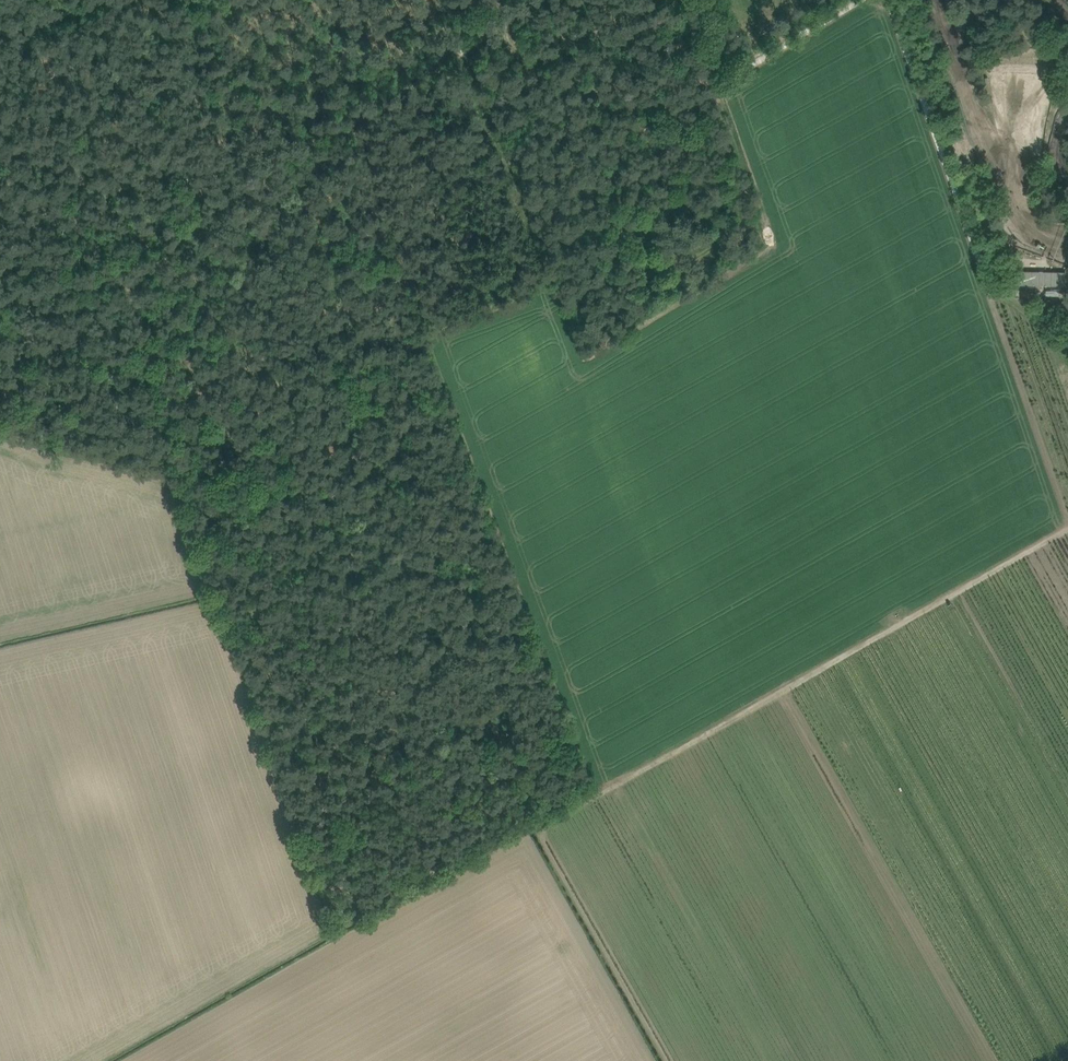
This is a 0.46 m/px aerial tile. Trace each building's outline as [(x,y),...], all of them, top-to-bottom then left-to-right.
[(1052,285),(1052,286),(1065,286),(1065,272),(1017,271),(1017,285),(1045,286),(1045,285),(1052,285)]
